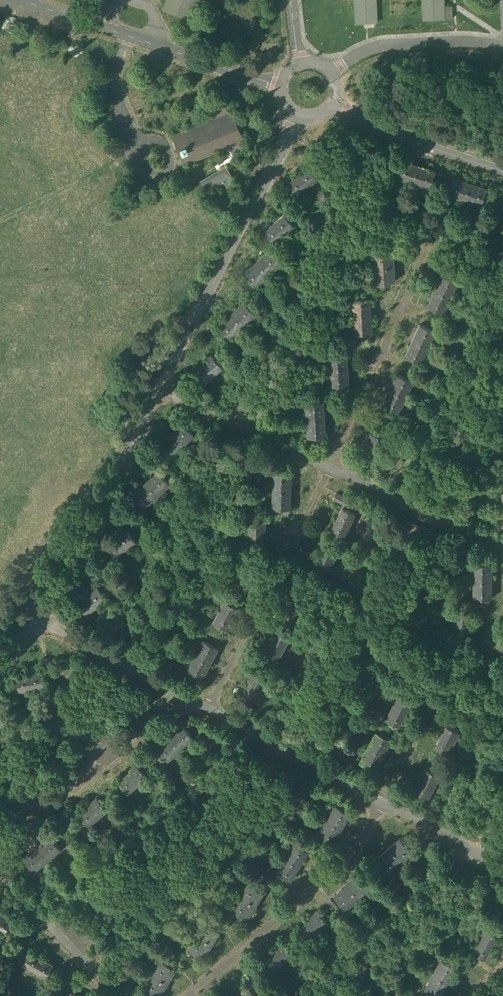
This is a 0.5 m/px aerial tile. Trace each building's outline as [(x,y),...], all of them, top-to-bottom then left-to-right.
[(163,10),(190,19),(196,0),(167,0),(163,10)] [(356,23),(377,22),(376,0),(355,0),(356,23)] [(424,20),(444,19),(444,7),(443,0),(423,0),(424,20)] [(452,7),(444,7),(444,19),(452,19),(452,7)] [(200,125),(193,128),(192,127),(191,127),(192,128),(184,131),(184,130),(182,130),(183,132),(175,135),(175,133),(173,134),(174,137),(175,136),(184,160),(183,160),(184,163),(186,162),(186,161),(193,158),(194,159),(195,158),(194,157),(202,154),(202,156),(204,155),(203,154),(211,151),(211,152),(212,152),(212,150),(219,147),(220,149),(221,148),(221,147),(228,144),(232,153),(233,153),(233,152),(244,147),(244,149),(246,148),(242,140),(243,139),(240,130),(240,129),(241,128),(238,121),(237,121),(237,120),(236,121),(232,111),(231,112),(228,103),(227,104),(227,105),(216,109),(215,108),(214,109),(218,118),(210,121),(210,120),(209,120),(209,121),(202,124),(201,123),(200,124),(200,125)] [(376,151),(360,142),(355,152),(371,161),(376,151)] [(319,164),(311,152),(305,156),(312,166),(309,168),(311,170),(319,164)] [(412,164),(402,161),(397,177),(413,183),(418,169),(412,167),(412,164)] [(226,166),(200,180),(206,192),(224,182),(227,187),(235,183),(226,166)] [(309,168),(288,183),(296,195),(317,179),(311,170),(309,168)] [(424,171),(418,169),(413,183),(429,188),(435,171),(425,168),(424,171)] [(464,181),(454,178),(448,195),(465,200),(469,186),(463,184),(464,181)] [(486,188),(476,185),(476,188),(469,186),(465,200),(481,205),(486,188)] [(294,210),(285,199),(279,203),(287,212),(284,215),(286,217),(294,210)] [(284,215),(264,231),(273,242),(293,226),(286,217),(284,215)] [(444,242),(412,227),(407,237),(440,252),(444,242)] [(269,250),(262,257),(263,258),(258,263),(268,274),(281,263),(269,250)] [(386,250),(375,251),(376,268),(394,266),(393,252),(386,253),(386,250)] [(459,267),(448,262),(445,268),(456,273),(459,267)] [(268,274),(258,263),(253,268),(251,266),(244,273),(255,286),(268,274)] [(394,266),(376,268),(377,285),(388,284),(388,281),(395,281),(394,266)] [(458,282),(442,275),(437,285),(440,286),(437,291),(451,298),(458,282)] [(451,298),(437,291),(434,298),(432,297),(428,306),(443,313),(451,298)] [(370,298),(352,299),(353,316),(368,315),(368,308),(370,308),(370,298)] [(255,314),(244,302),(236,309),(238,311),(233,315),(243,326),(255,314)] [(439,316),(427,310),(422,321),(434,327),(439,316)] [(233,315),(228,320),(226,318),(218,325),(230,337),(243,326),(233,315)] [(368,315),(353,316),(354,333),(372,332),(371,322),(369,322),(368,315)] [(435,331),(419,324),(415,334),(417,335),(414,341),(428,347),(435,331)] [(217,335),(208,343),(215,351),(224,343),(217,335)] [(428,347),(414,341),(412,347),(409,346),(405,356),(421,363),(428,347)] [(346,349),(329,350),(330,368),(345,367),(345,361),(347,361),(346,349)] [(222,366),(211,354),(205,360),(206,361),(195,372),(204,383),(222,366)] [(417,365),(404,359),(399,371),(412,377),(417,365)] [(345,367),(330,368),(331,385),(348,384),(348,374),(346,374),(345,367)] [(413,381),(397,374),(393,383),(395,384),(392,391),(406,397),(413,381)] [(406,397),(392,391),(389,397),(387,396),(383,405),(399,413),(406,397)] [(273,410),(241,395),(236,407),(268,421),(273,410)] [(323,400),(306,402),(307,419),(322,418),(321,412),(324,411),(323,400)] [(389,418),(380,414),(375,424),(385,428),(389,418)] [(322,418),(307,419),(308,437),(325,436),(325,425),(322,425),(322,418)] [(194,434),(182,421),(174,428),(176,430),(171,435),(182,446),(194,434)] [(386,439),(371,432),(367,440),(370,441),(363,455),(376,461),(386,439)] [(171,435),(166,439),(165,437),(157,445),(169,458),(182,446),(171,435)] [(158,471),(151,477),(153,479),(147,484),(157,495),(170,483),(158,471)] [(291,473),(274,473),(273,490),(291,490),(291,473)] [(147,484),(142,489),(141,487),(133,493),(144,506),(157,495),(147,484)] [(291,490),(273,490),(273,507),(290,508),(291,490)] [(350,499),(336,493),(333,499),(344,504),(342,507),(345,509),(350,499)] [(342,507),(331,531),(344,537),(355,513),(345,509),(342,507)] [(137,525),(127,513),(122,518),(129,527),(126,529),(129,532),(137,525)] [(436,533),(404,519),(398,531),(430,545),(436,533)] [(266,521),(249,521),(249,546),(263,546),(263,530),(265,530),(266,521)] [(126,529),(106,546),(115,557),(135,540),(129,532),(126,529)] [(337,553),(321,546),(318,554),(320,555),(314,570),(327,576),(337,553)] [(491,563),(474,563),(474,580),(491,580),(491,563)] [(297,573),(282,567),(278,577),(293,583),(297,573)] [(108,582),(98,571),(93,575),(101,584),(98,586),(100,589),(108,582)] [(261,578),(252,573),(247,582),(256,587),(261,578)] [(246,582),(238,578),(231,591),(240,595),(246,582)] [(491,580),(474,580),(474,597),(491,597),(491,580)] [(100,589),(98,586),(78,603),(87,614),(107,597),(100,589)] [(240,608),(225,600),(213,622),(226,628),(234,615),(235,616),(240,608)] [(302,607),(290,600),(282,614),(295,621),(302,607)] [(289,637),(275,630),(271,637),(273,638),(265,652),(278,659),(289,637)] [(219,647),(203,639),(195,655),(211,663),(219,647)] [(211,663),(195,655),(187,670),(203,678),(211,663)] [(50,658),(43,659),(45,671),(42,672),(42,675),(53,672),(50,658)] [(42,672),(16,677),(19,691),(45,685),(42,675),(42,672)] [(267,680),(252,672),(248,680),(250,681),(243,695),(256,702),(267,680)] [(453,697),(444,692),(439,701),(448,706),(453,697)] [(412,704),(397,697),(386,719),(399,726),(406,711),(408,712),(412,704)] [(470,718),(457,711),(454,718),(467,725),(470,718)] [(459,732),(445,724),(441,732),(443,733),(436,747),(448,754),(459,732)] [(194,738),(183,725),(175,731),(177,734),(172,738),(181,749),(194,738)] [(105,729),(73,756),(82,766),(113,740),(105,729)] [(392,739),(376,731),(368,747),(384,755),(392,739)] [(172,738),(167,742),(165,740),(157,747),(168,760),(181,749),(172,738)] [(384,755),(368,747),(360,762),(376,770),(384,755)] [(131,771),(119,781),(129,792),(147,776),(136,763),(130,769),(131,771)] [(69,772),(62,764),(54,771),(61,779),(69,772)] [(440,775),(425,768),(421,776),(423,777),(416,791),(429,797),(440,775)] [(44,780),(13,806),(21,816),(52,790),(44,780)] [(107,809),(97,796),(90,802),(92,804),(80,814),(89,825),(107,809)] [(351,813),(336,804),(327,819),(340,827),(343,821),(345,822),(351,813)] [(485,827),(469,818),(464,828),(479,837),(485,827)] [(340,827),(327,819),(318,834),(333,843),(338,833),(336,832),(340,827)] [(61,848),(50,835),(42,842),(44,844),(39,848),(48,859),(61,848)] [(400,838),(389,847),(401,861),(414,850),(407,842),(405,843),(400,838)] [(309,850),(294,841),(285,856),(297,864),(300,858),(303,860),(309,850)] [(401,861),(389,847),(378,857),(383,862),(381,864),(388,872),(401,861)] [(39,848),(34,852),(32,850),(24,857),(35,870),(48,859),(39,848)] [(297,864),(285,856),(276,871),(290,880),(296,871),(294,869),(297,864)] [(360,872),(352,879),(353,881),(348,885),(358,897),(371,886),(360,872)] [(259,885),(250,880),(241,895),(256,904),(263,891),(257,888),(259,885)] [(348,885),(343,890),(342,888),(334,895),(345,908),(358,897),(348,885)] [(256,904),(241,895),(232,909),(241,915),(242,913),(248,916),(256,904)] [(339,910),(330,899),(326,902),(335,913),(339,910)] [(335,913),(326,902),(321,906),(330,917),(335,913)] [(79,918),(68,906),(61,914),(72,925),(79,918)] [(317,910),(310,916),(312,917),(300,928),(309,939),(328,922),(317,910)] [(0,913),(0,930),(4,933),(13,918),(4,913),(3,915),(0,913)] [(215,924),(206,918),(197,933),(212,942),(220,930),(214,926),(215,924)] [(484,929),(472,950),(484,957),(492,944),(494,945),(498,937),(484,929)] [(212,942),(197,933),(188,948),(197,953),(199,951),(205,955),(212,942)] [(33,939),(27,936),(20,948),(29,953),(30,951),(28,949),(33,939)] [(282,940),(275,946),(277,948),(265,958),(274,969),(293,953),(282,940)] [(114,953),(103,942),(95,949),(106,961),(114,953)] [(53,964),(30,951),(29,953),(23,963),(46,976),(53,964)] [(170,964),(161,958),(152,973),(167,982),(175,969),(169,966),(170,964)] [(457,966),(441,958),(433,973),(446,980),(449,974),(452,975),(457,966)] [(248,969),(243,974),(251,983),(248,985),(250,987),(258,981),(248,969)] [(167,982),(152,973),(143,987),(152,993),(154,991),(160,994),(167,982)] [(425,988),(439,995),(440,995),(445,987),(443,986),(446,980),(433,973),(425,988)] [(68,976),(60,988),(70,994),(72,991),(68,989),(74,979),(68,976)] [(236,995),(257,995),(258,995),(250,987),(248,985),(236,995)]
